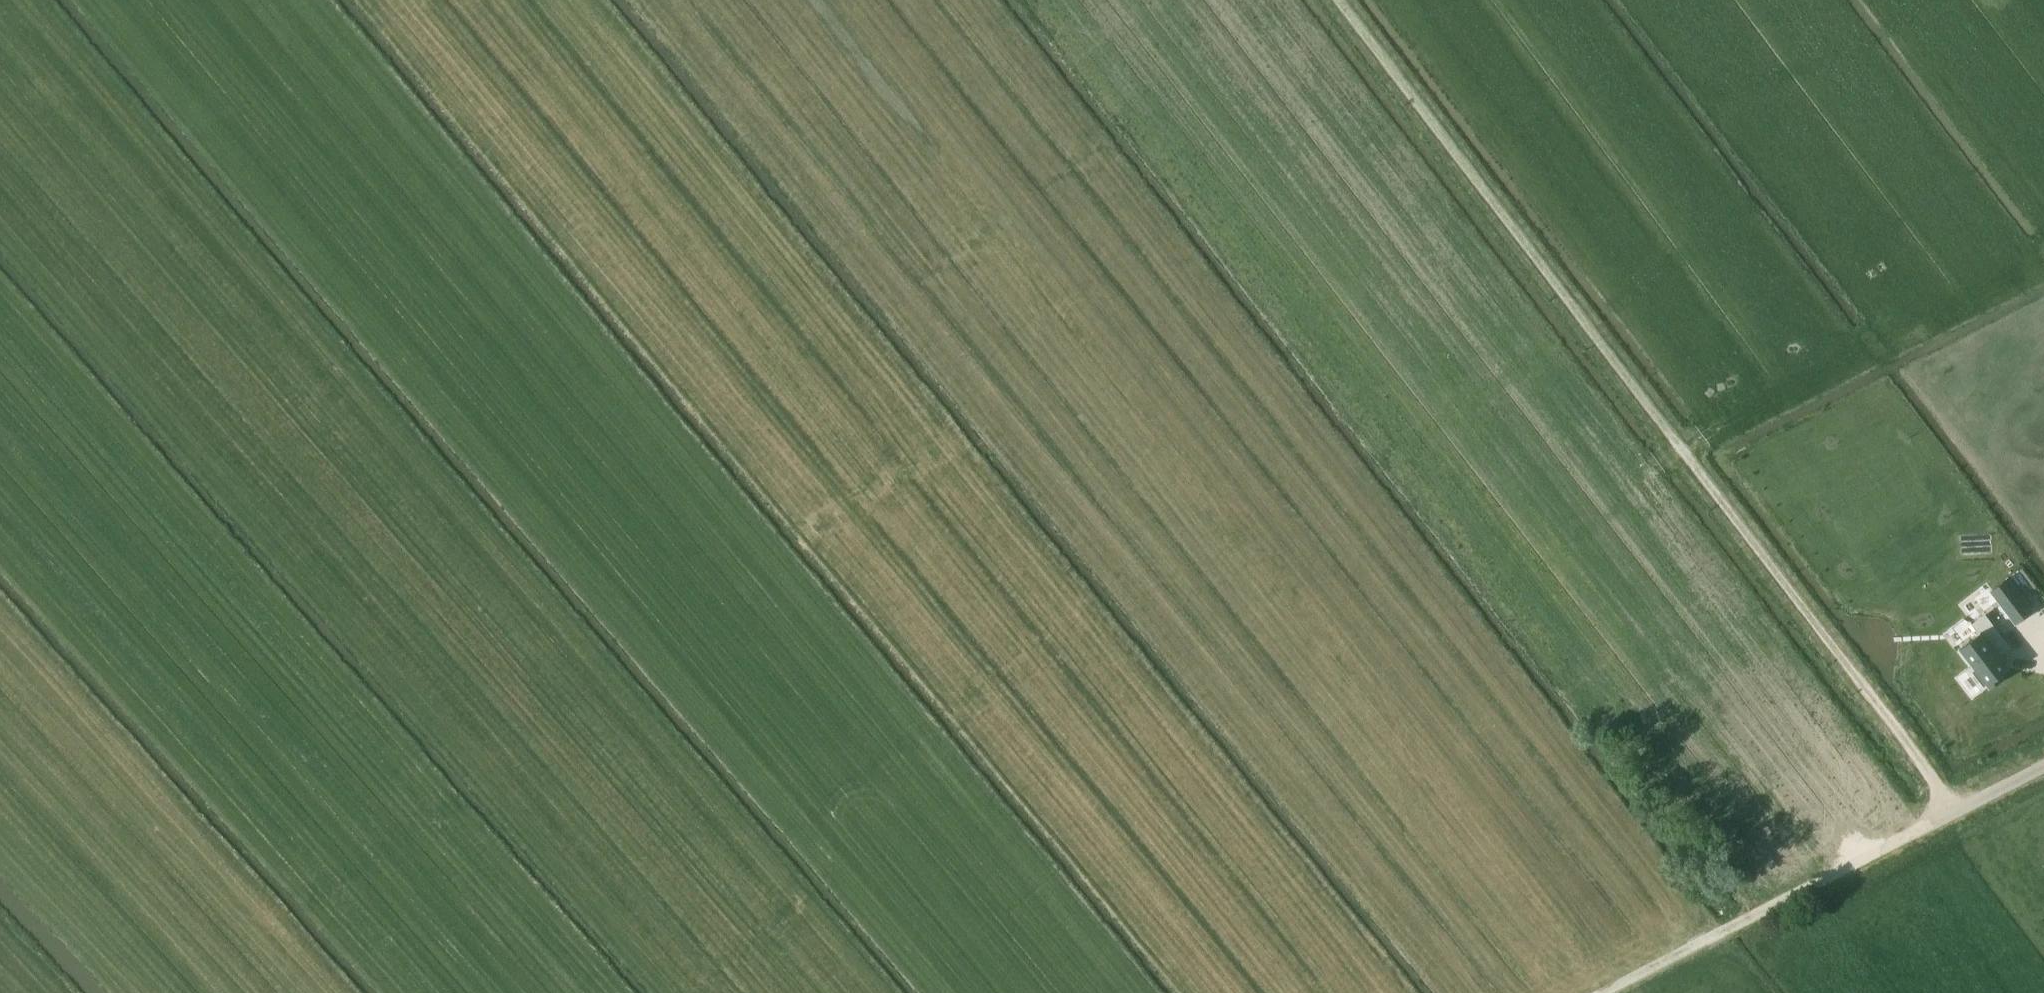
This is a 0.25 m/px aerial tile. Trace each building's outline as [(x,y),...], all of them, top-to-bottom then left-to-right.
[(2007,578),(1991,590),(2016,622),(2032,610),(2007,578)] [(1980,633),(1960,648),(1976,669),(1973,671),(1984,685),(1987,683),(1989,686),(2001,676),(1999,673),(2007,667),(1997,653),(2008,645),(1985,614),(1972,624),(1980,633)]
